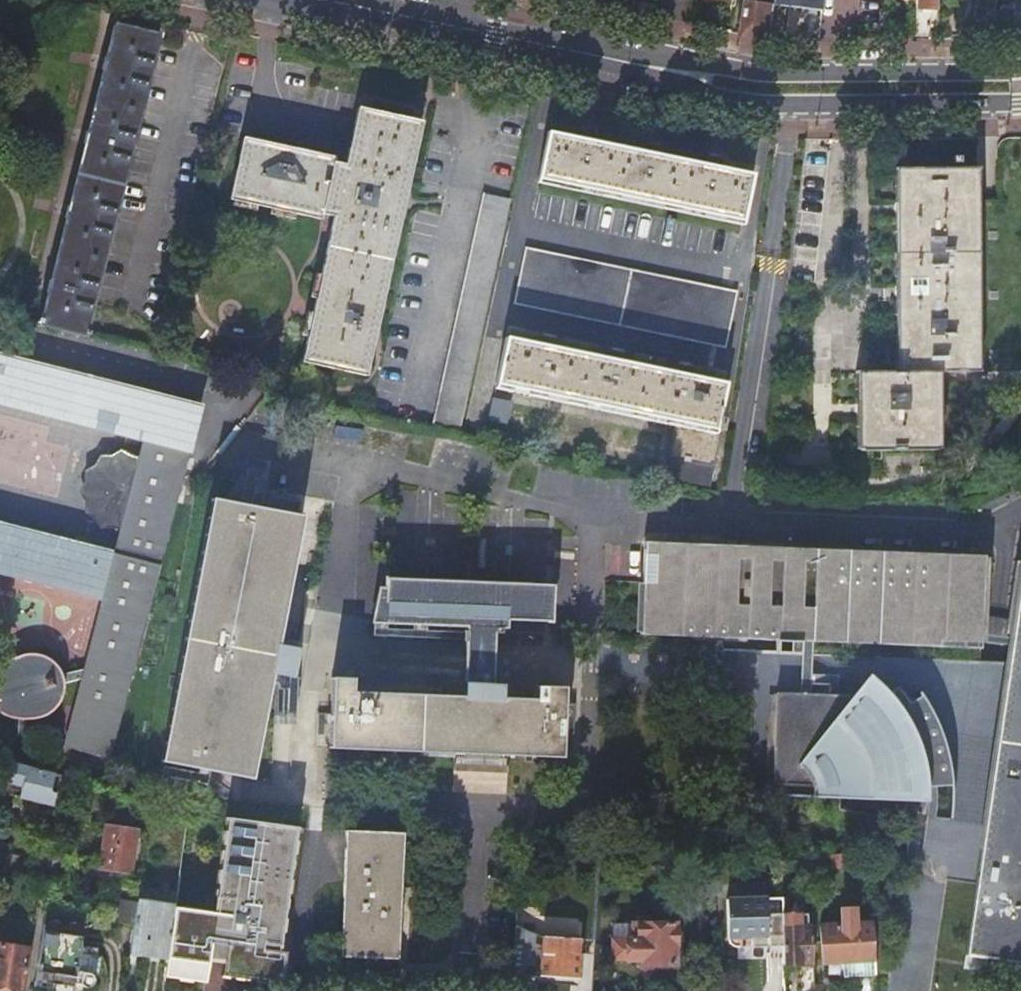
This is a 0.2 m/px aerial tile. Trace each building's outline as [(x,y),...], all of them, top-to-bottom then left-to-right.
[(744,0),(739,34),(758,37),(760,25),(769,26),(773,5),(744,0)] [(821,13),(823,0),(783,0),(782,8),(821,13)] [(921,9),(938,9),(939,0),(921,0),(921,9)] [(86,330),(158,36),(115,26),(43,320),(40,319),(39,322),(42,323),(42,324),(85,334),(86,333),(89,334),(90,330),(86,330)] [(334,160),(243,139),(230,200),(321,220),(322,215),(335,218),(303,363),(366,377),(422,123),(359,109),(346,166),(333,164),(334,160)] [(722,160),(708,157),(706,165),(657,155),(659,147),(645,144),(643,152),(595,142),(597,134),(583,131),(581,139),(549,132),(539,178),(743,221),(753,175),(720,168),(722,160)] [(970,169),(978,169),(978,167),(950,167),(943,167),(919,168),(910,168),(893,168),(893,170),(902,170),(905,371),(897,372),(856,372),(856,373),(864,374),(865,449),(861,449),(861,451),(936,451),(936,449),(933,448),(932,373),(948,373),(980,372),(980,370),(972,370),(970,169)] [(980,370),(978,169),(970,169),(972,370),(980,370)] [(902,170),(893,170),(897,372),(905,371),(902,170)] [(483,195),(434,425),(460,430),(509,200),(483,195)] [(527,248),(525,259),(735,302),(737,291),(527,248)] [(735,302),(525,259),(518,293),(728,335),(735,302)] [(728,335),(518,293),(516,304),(726,347),(728,335)] [(541,346),(507,339),(498,384),(677,422),(669,457),(715,466),(722,431),(717,430),(726,383),(692,376),(693,368),(680,365),(678,374),(624,362),(625,354),(612,351),(610,360),(556,348),(558,340),(543,337),(541,346)] [(93,754),(112,760),(155,592),(188,459),(178,456),(193,404),(0,354),(0,402),(145,439),(140,460),(134,458),(128,456),(121,456),(115,457),(109,459),(103,462),(98,466),(94,470),(91,476),(88,482),(87,488),(87,494),(87,500),(89,506),(92,512),(96,517),(101,521),(106,525),(112,527),(118,528),(123,529),(117,555),(0,525),(0,573),(105,599),(89,666),(68,673),(65,668),(61,663),(57,659),(51,656),(46,654),(40,653),(34,653),(27,654),(14,663),(11,666),(3,674),(0,678),(0,706),(0,707),(3,710),(7,713),(12,715),(24,719),(38,720),(47,719),(54,716),(58,714),(62,710),(65,705),(68,700),(69,697),(70,694),(71,689),(70,681),(86,676),(68,748),(93,754)] [(495,400),(490,420),(506,424),(511,403),(495,400)] [(202,406),(193,404),(178,456),(188,459),(202,406)] [(215,500),(164,762),(254,780),(274,673),(288,604),(302,533),(305,517),(215,500)] [(646,637),(725,640),(778,641),(777,653),(800,654),(801,643),(801,636),(898,640),(941,642),(940,648),(982,650),(982,642),(982,634),(986,556),(897,553),(726,546),(644,543),(642,583),(640,630),(646,631),(646,637)] [(547,589),(378,585),(379,593),(372,593),(368,628),(465,628),(496,628),(547,628),(547,589)] [(970,957),(1020,965),(1020,616),(970,957)] [(496,628),(465,628),(465,684),(494,685),(496,628)] [(355,680),(333,679),(330,750),(562,759),(565,688),(538,687),(537,701),(502,700),(502,697),(503,697),(504,685),(494,685),(465,684),(465,698),(354,694),(355,680)] [(804,801),(912,809),(912,802),(912,791),(940,790),(940,823),(944,823),(953,805),(952,775),(946,746),(935,718),(918,690),(906,697),(908,702),(898,707),(885,691),(873,702),(850,683),(838,697),(812,697),(792,697),(792,694),(772,693),(772,696),(768,696),(766,783),(803,784),(804,792),(804,801)] [(56,775),(37,770),(10,763),(7,783),(51,795),(56,775)] [(216,914),(176,909),(169,958),(167,978),(208,984),(212,955),(226,957),(223,977),(284,985),(288,953),(282,952),(298,828),(229,819),(216,914)] [(107,828),(101,870),(117,872),(132,874),(138,832),(107,828)] [(348,832),(342,958),(370,959),(398,961),(404,835),(348,832)] [(0,864),(0,865),(0,870),(10,872),(16,846),(12,845),(14,840),(10,839),(8,845),(5,844),(0,864)] [(782,914),(781,899),(766,900),(767,915),(782,914)] [(727,901),(728,936),(729,939),(752,939),(752,949),(783,948),(782,928),(782,914),(767,915),(766,900),(727,901)] [(139,903),(135,927),(131,953),(150,955),(169,958),(176,909),(139,903)] [(866,974),(875,974),(875,969),(875,962),(873,925),(856,925),(855,910),(841,911),(842,926),(821,927),(823,964),(824,977),(842,976),(841,963),(856,963),(857,975),(866,974)] [(632,940),(615,939),(612,939),(612,960),(619,960),(626,960),(626,962),(640,962),(640,966),(675,966),(675,923),(632,923),(632,940)] [(615,923),(615,939),(632,940),(632,923),(615,923)] [(45,924),(35,986),(52,988),(53,984),(64,986),(76,987),(76,984),(83,985),(83,986),(85,987),(86,987),(87,987),(88,988),(90,987),(91,987),(92,986),(93,986),(94,985),(95,984),(96,983),(96,981),(96,980),(96,979),(95,977),(95,976),(95,975),(99,948),(82,945),(85,930),(80,930),(67,928),(63,927),(49,925),(45,924)] [(783,948),(783,965),(798,965),(813,964),(812,927),(782,928),(783,948)] [(544,938),(542,977),(560,978),(578,979),(580,940),(544,938)] [(5,989),(16,990),(24,990),(31,950),(0,944),(0,988),(5,989)] [(513,976),(512,990),(528,990),(529,977),(513,976)]
